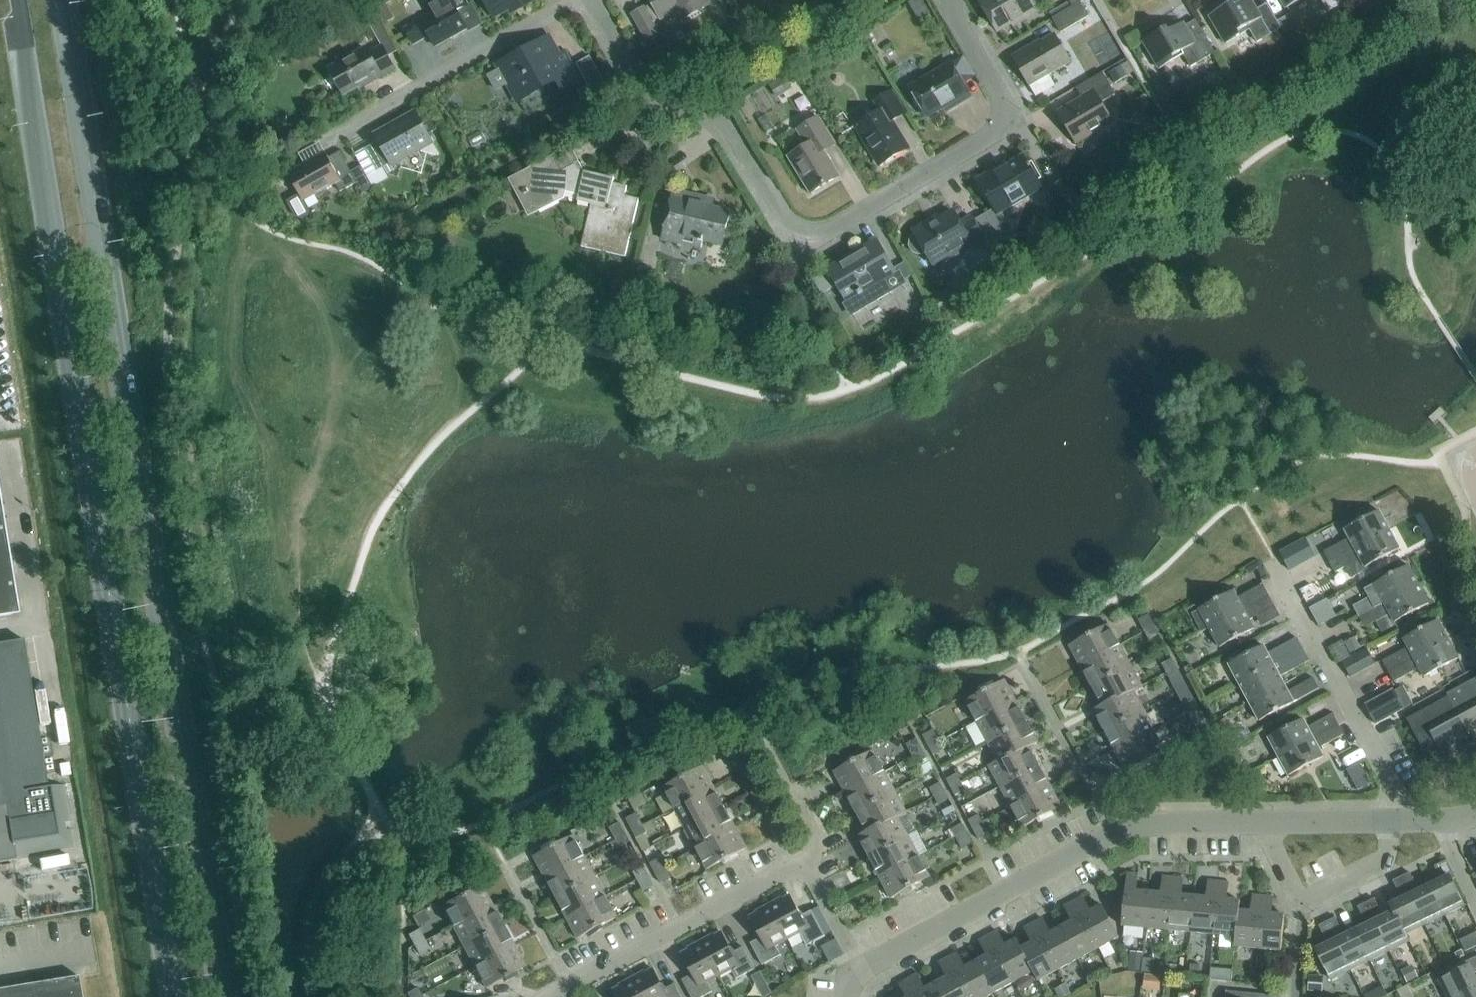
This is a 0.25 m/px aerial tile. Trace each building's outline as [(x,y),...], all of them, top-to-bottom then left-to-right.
[(457,11),(468,4),(466,0),(438,0),(443,9),(436,13),(434,10),(413,22),(414,24),(405,29),(413,43),(429,34),(435,45),(467,27),(457,11)] [(520,2),(521,3),(522,4),(523,4),(524,4),(526,4),(533,0),(485,0),(494,17),(520,2)] [(710,3),(708,0),(652,0),(653,3),(644,8),(644,7),(633,14),(647,38),(658,32),(652,22),(661,17),(662,18),(675,10),(680,19),(710,3)] [(1039,10),(1033,0),(983,0),(981,1),(998,31),(1012,22),(1014,25),(1039,10)] [(1226,43),(1249,29),(1257,43),(1282,29),(1266,3),(1257,9),(1251,0),(1243,0),(1235,5),(1233,2),(1210,15),(1226,43)] [(1323,2),(1328,11),(1345,1),(1344,0),(1322,0),(1323,2)] [(1061,32),(1089,15),(1080,2),(1075,5),(1053,18),(1061,32)] [(385,30),(373,8),(364,13),(376,35),(385,30)] [(727,18),(716,25),(722,35),(733,28),(727,18)] [(1172,56),(1182,50),(1191,66),(1197,63),(1215,52),(1201,28),(1190,34),(1183,22),(1168,30),(1166,27),(1143,41),(1159,68),(1174,60),(1172,56)] [(1049,74),(1071,61),(1054,33),(1034,45),(1033,44),(1012,56),(1030,85),(1036,95),(1055,84),(1049,74)] [(547,39),(501,64),(503,68),(489,76),(496,89),(510,82),(520,98),(555,79),(562,91),(580,81),(563,51),(556,55),(547,39)] [(363,85),(394,68),(382,46),(369,54),(366,48),(330,68),(344,93),(362,83),(363,85)] [(596,55),(583,60),(593,88),(607,83),(596,55)] [(957,105),(971,97),(952,63),(910,87),(928,116),(954,101),(957,105)] [(1121,66),(1109,73),(1115,83),(1127,76),(1121,66)] [(1101,102),(1116,94),(1103,71),(1076,87),(1083,99),(1059,114),(1075,141),(1111,120),(1101,102)] [(784,74),(768,83),(773,92),(789,83),(784,74)] [(1245,74),(1235,80),(1241,89),(1250,84),(1245,74)] [(588,85),(578,91),(583,99),(593,94),(588,85)] [(891,121),(905,113),(892,90),(875,100),(881,110),(857,125),(881,164),(907,148),(891,121)] [(393,164),(418,150),(439,156),(439,153),(432,142),(415,112),(376,134),(379,140),(365,148),(378,170),(392,163),(393,164)] [(811,192),(839,176),(824,152),(835,145),(818,117),(798,129),(808,145),(789,156),(811,192)] [(329,158),(326,153),(288,173),(300,194),(286,201),(298,222),(311,215),(303,200),(336,182),(341,191),(357,182),(340,152),(329,158)] [(998,213),(1043,187),(1023,155),(995,171),(994,169),(977,178),(994,208),(984,214),(1000,242),(1011,236),(998,213)] [(626,256),(639,198),(625,195),(627,186),(613,182),(614,178),(584,171),(579,161),(561,170),(554,156),(510,179),(529,216),(564,198),(566,191),(579,194),(577,201),(591,204),(582,246),(626,256)] [(389,182),(382,170),(379,172),(367,178),(373,190),(389,182)] [(1086,213),(1068,179),(1048,189),(1066,224),(1086,213)] [(723,244),(731,213),(708,207),(710,200),(674,191),(663,238),(684,243),(686,235),(723,244)] [(1000,242),(984,214),(974,220),(972,217),(960,223),(953,211),(931,224),(929,221),(913,230),(915,233),(910,239),(909,245),(913,252),(919,254),(927,253),(931,259),(955,245),(959,252),(983,237),(990,248),(1000,242)] [(884,279),(897,271),(894,267),(877,238),(826,268),(846,301),(854,314),(892,292),(884,279)] [(905,262),(894,267),(897,271),(902,280),(912,274),(905,262)] [(995,285),(986,272),(978,278),(987,290),(995,285)] [(0,497),(0,616),(19,613),(0,497)] [(1329,561),(1389,529),(1379,510),(1344,528),(1349,537),(1324,551),(1329,561)] [(1365,567),(1399,548),(1389,529),(1329,561),(1335,572),(1360,558),(1365,567)] [(1306,538),(1280,552),(1281,554),(1289,570),(1316,555),(1307,540),(1306,538)] [(1259,562),(1247,569),(1248,572),(1249,573),(1256,570),(1260,577),(1266,575),(1261,565),(1259,562)] [(1359,616),(1418,584),(1408,565),(1374,583),(1379,592),(1353,606),(1359,616)] [(1209,628),(1269,595),(1262,583),(1237,597),(1233,590),(1191,613),(1202,632),(1209,628)] [(1394,622),(1429,603),(1418,584),(1359,616),(1364,627),(1390,613),(1394,622)] [(1309,585),(1300,590),(1306,602),(1315,597),(1309,585)] [(1275,606),(1269,595),(1209,628),(1220,647),(1254,628),(1249,619),(1275,606)] [(1331,597),(1314,606),(1324,623),(1341,614),(1331,597)] [(1155,626),(1149,614),(1138,620),(1144,632),(1155,626)] [(1388,671),(1448,639),(1438,619),(1403,638),(1408,647),(1383,660),(1388,671)] [(1120,645),(1108,623),(1069,644),(1081,666),(1120,645)] [(1165,643),(1155,626),(1144,632),(1154,650),(1165,643)] [(1239,682),(1302,648),(1297,637),(1267,653),(1263,645),(1229,663),(1239,682)] [(1355,637),(1345,643),(1350,653),(1361,648),(1355,637)] [(16,859),(15,857),(74,847),(64,784),(48,786),(23,639),(0,643),(0,862),(16,859)] [(1424,676),(1458,658),(1448,639),(1388,671),(1394,681),(1419,668),(1424,676)] [(1091,686),(1131,665),(1120,645),(1081,666),(1091,686)] [(1308,658),(1302,648),(1239,682),(1249,701),(1283,683),(1278,675),(1308,658)] [(1367,648),(1342,661),(1351,677),(1376,663),(1367,648)] [(1177,667),(1172,658),(1161,663),(1167,673),(1177,667)] [(1142,686),(1131,665),(1091,686),(1101,705),(1102,706),(1133,689),(1133,690),(1142,686)] [(1181,674),(1177,667),(1167,673),(1171,680),(1181,674)] [(1294,701),(1319,688),(1313,677),(1287,691),(1283,683),(1249,701),(1259,720),(1294,702),(1294,701)] [(1449,696),(1469,732),(1475,728),(1475,678),(1447,693),(1449,696)] [(1016,700),(1004,679),(965,700),(976,721),(1016,700)] [(1144,709),(1133,690),(1133,689),(1102,706),(1101,705),(1093,709),(1104,730),(1144,709)] [(1395,691),(1367,706),(1376,724),(1404,708),(1395,691)] [(1449,696),(1407,719),(1422,747),(1421,748),(1430,766),(1453,754),(1447,744),(1469,732),(1449,696)] [(1198,706),(1194,698),(1183,703),(1188,712),(1198,706)] [(1324,699),(1307,708),(1312,717),(1329,708),(1324,699)] [(987,742),(1026,720),(1016,700),(976,721),(987,742)] [(1188,712),(1183,703),(1176,707),(1180,716),(1188,712)] [(1204,718),(1198,706),(1188,712),(1194,724),(1204,718)] [(1115,751),(1154,729),(1144,709),(1104,730),(1115,751)] [(1279,756),(1338,724),(1333,713),(1307,727),(1303,718),(1268,737),(1279,756)] [(1038,742),(1026,720),(987,742),(997,760),(998,761),(1029,745),(1029,746),(1038,742)] [(1319,748),(1344,734),(1338,724),(1279,756),(1289,775),(1323,757),(1319,748)] [(940,741),(934,729),(923,735),(930,746),(940,741)] [(1126,772),(1166,750),(1154,729),(1115,751),(1126,772)] [(1232,729),(1220,735),(1226,746),(1238,740),(1232,729)] [(923,750),(917,738),(906,744),(913,756),(923,750)] [(945,749),(940,741),(930,746),(934,755),(945,749)] [(1039,765),(1029,746),(1029,745),(998,761),(997,760),(989,765),(1000,786),(1039,765)] [(884,771),(873,749),(834,771),(845,792),(884,771)] [(928,758),(923,750),(913,756),(917,764),(928,758)] [(1359,762),(1346,769),(1352,779),(1364,773),(1359,762)] [(1011,806),(1050,785),(1039,765),(1000,786),(1011,806)] [(674,808),(714,787),(703,766),(694,770),(685,775),(680,778),(663,787),(674,808)] [(692,767),(678,774),(680,778),(685,775),(694,770),(692,767)] [(856,812),(895,791),(884,771),(845,792),(856,812)] [(961,780),(957,773),(947,778),(950,785),(961,780)] [(966,789),(961,780),(950,785),(956,795),(966,789)] [(945,791),(940,782),(930,788),(935,797),(945,791)] [(1061,806),(1050,785),(1011,806),(1022,827),(1061,806)] [(685,828),(725,807),(714,787),(674,808),(685,828)] [(906,812),(895,791),(856,812),(866,831),(866,832),(897,816),(898,817),(906,812)] [(949,798),(945,791),(935,797),(939,804),(949,798)] [(953,805),(942,811),(944,816),(956,810),(953,805)] [(696,848),(735,827),(725,807),(685,828),(696,848)] [(643,824),(637,812),(626,818),(633,830),(643,824)] [(983,821),(979,814),(969,819),(972,826),(983,821)] [(908,836),(898,817),(897,816),(866,832),(866,831),(858,835),(869,856),(908,836)] [(627,834),(620,821),(610,827),(616,839),(627,834)] [(990,833),(983,821),(972,826),(979,839),(990,833)] [(966,830),(962,823),(952,829),(956,836),(966,830)] [(647,832),(643,824),(633,830),(637,837),(647,832)] [(747,848),(735,827),(696,848),(707,869),(747,848)] [(973,842),(966,830),(956,836),(962,848),(973,842)] [(630,841),(627,834),(616,839),(620,846),(630,841)] [(545,877),(585,856),(573,835),(534,856),(545,877)] [(880,877),(919,856),(908,836),(869,856),(880,877)] [(556,897),(595,876),(585,856),(545,877),(556,897)] [(930,877),(919,856),(880,877),(891,898),(930,877)] [(665,864),(661,857),(650,863),(654,870),(665,864)] [(1464,905),(1452,879),(1455,877),(1447,860),(1434,865),(1441,879),(1438,880),(1437,878),(1433,877),(1427,880),(1432,889),(1444,915),(1464,905)] [(671,877),(665,864),(654,870),(661,882),(671,877)] [(648,874),(644,866),(634,871),(638,879),(648,874)] [(1432,889),(1427,880),(1429,885),(1418,890),(1410,872),(1401,876),(1425,924),(1444,915),(1432,889)] [(1145,927),(1149,892),(1136,891),(1138,874),(1127,873),(1122,925),(1145,927)] [(654,886),(648,874),(638,879),(644,891),(654,886)] [(566,917),(606,896),(595,876),(556,897),(566,917)] [(1168,930),(1173,877),(1163,876),(1161,893),(1149,892),(1145,927),(1168,930)] [(1425,924),(1401,876),(1393,880),(1402,898),(1390,904),(1393,911),(1394,910),(1405,934),(1406,933),(1425,924)] [(1191,932),(1194,896),(1182,895),(1183,878),(1173,877),(1168,930),(1191,932)] [(1213,934),(1218,882),(1208,881),(1206,897),(1194,896),(1191,932),(1213,934)] [(1229,883),(1218,882),(1213,934),(1235,936),(1236,936),(1238,910),(1239,910),(1240,900),(1227,899),(1229,883)] [(442,905),(453,926),(492,905),(481,884),(442,905)] [(782,897),(769,904),(788,939),(800,932),(807,945),(825,935),(812,910),(801,915),(790,895),(783,899),(782,897)] [(1258,948),(1263,896),(1252,895),(1251,911),(1239,910),(1238,910),(1236,936),(1235,936),(1235,946),(1258,948)] [(617,917),(606,896),(566,917),(578,938),(617,917)] [(1083,896),(1074,901),(1098,948),(1119,936),(1102,905),(1091,911),(1083,896)] [(1273,897),(1263,896),(1258,948),(1281,950),(1284,915),(1272,913),(1273,897)] [(1394,910),(1393,911),(1383,916),(1374,898),(1366,902),(1389,950),(1409,941),(1406,933),(1405,934),(1394,910)] [(1098,948),(1074,901),(1064,906),(1072,921),(1061,927),(1078,958),(1098,948)] [(1389,950),(1366,902),(1358,906),(1366,924),(1355,929),(1370,960),(1389,950)] [(788,939),(769,904),(756,911),(757,913),(750,916),(761,937),(750,943),(762,965),(781,955),(776,945),(788,939)] [(464,946),(503,925),(492,905),(453,926),(464,946)] [(425,909),(412,916),(418,926),(431,919),(425,909)] [(1370,960),(1355,929),(1344,935),(1336,917),(1327,921),(1351,969),(1370,960)] [(1078,958),(1061,927),(1051,933),(1043,918),(1033,923),(1058,969),(1078,958)] [(1351,969),(1327,921),(1319,925),(1327,943),(1316,949),(1331,979),(1351,969)] [(1058,969),(1033,923),(1024,928),(1032,942),(1022,948),(1021,948),(1034,971),(1033,971),(1038,980),(1058,969)] [(474,966),(514,945),(503,925),(464,946),(474,966)] [(426,940),(419,928),(409,934),(415,946),(426,940)] [(1021,948),(1022,948),(1017,939),(1006,945),(998,931),(989,936),(1014,982),(1033,971),(1034,971),(1021,948)] [(714,933),(701,941),(719,975),(731,969),(736,979),(755,969),(743,947),(733,952),(722,932),(715,935),(714,933)] [(1460,940),(1466,951),(1475,946),(1475,932),(1460,940)] [(1014,982),(989,936),(979,941),(987,955),(977,961),(994,993),(1014,982)] [(430,948),(426,940),(415,946),(419,954),(430,948)] [(701,941),(688,948),(688,949),(681,953),(693,974),(682,979),(691,996),(702,996),(712,991),(707,982),(719,975),(701,941)] [(525,966),(514,945),(474,966),(486,987),(525,966)] [(977,961),(966,967),(958,952),(948,957),(970,996),(986,996),(994,993),(977,961)] [(1447,996),(1454,996),(1475,986),(1475,975),(1475,976),(1473,973),(1475,971),(1475,956),(1463,963),(1465,967),(1439,980),(1447,996)] [(948,957),(939,962),(947,977),(936,983),(944,996),(970,996),(948,957)] [(1128,957),(1127,971),(1141,972),(1143,958),(1128,957)] [(1178,965),(1166,964),(1165,972),(1177,973),(1178,965)] [(1190,974),(1200,975),(1201,965),(1191,964),(1190,974)] [(1407,981),(1417,977),(1411,965),(1401,970),(1407,981)] [(1220,980),(1222,968),(1210,967),(1209,979),(1220,980)] [(632,977),(642,996),(682,996),(675,983),(664,989),(653,968),(646,972),(645,970),(632,977)] [(762,968),(752,973),(757,982),(763,978),(766,977),(762,968)] [(936,983),(925,989),(917,974),(908,979),(918,996),(944,996),(936,983)] [(1145,974),(1144,989),(1160,990),(1162,976),(1145,974)] [(1320,992),(1321,976),(1308,975),(1307,991),(1320,992)] [(79,976),(0,988),(0,996),(82,996),(79,976)] [(632,977),(619,984),(620,986),(613,990),(617,996),(642,996),(632,977)] [(908,979),(899,984),(906,996),(918,996),(908,979)] [(1055,989),(1059,996),(1065,996),(1072,994),(1066,983),(1055,989)] [(1454,996),(1475,996),(1475,986),(1454,996)] [(418,987),(407,993),(410,996),(417,996),(422,994),(418,987)]
